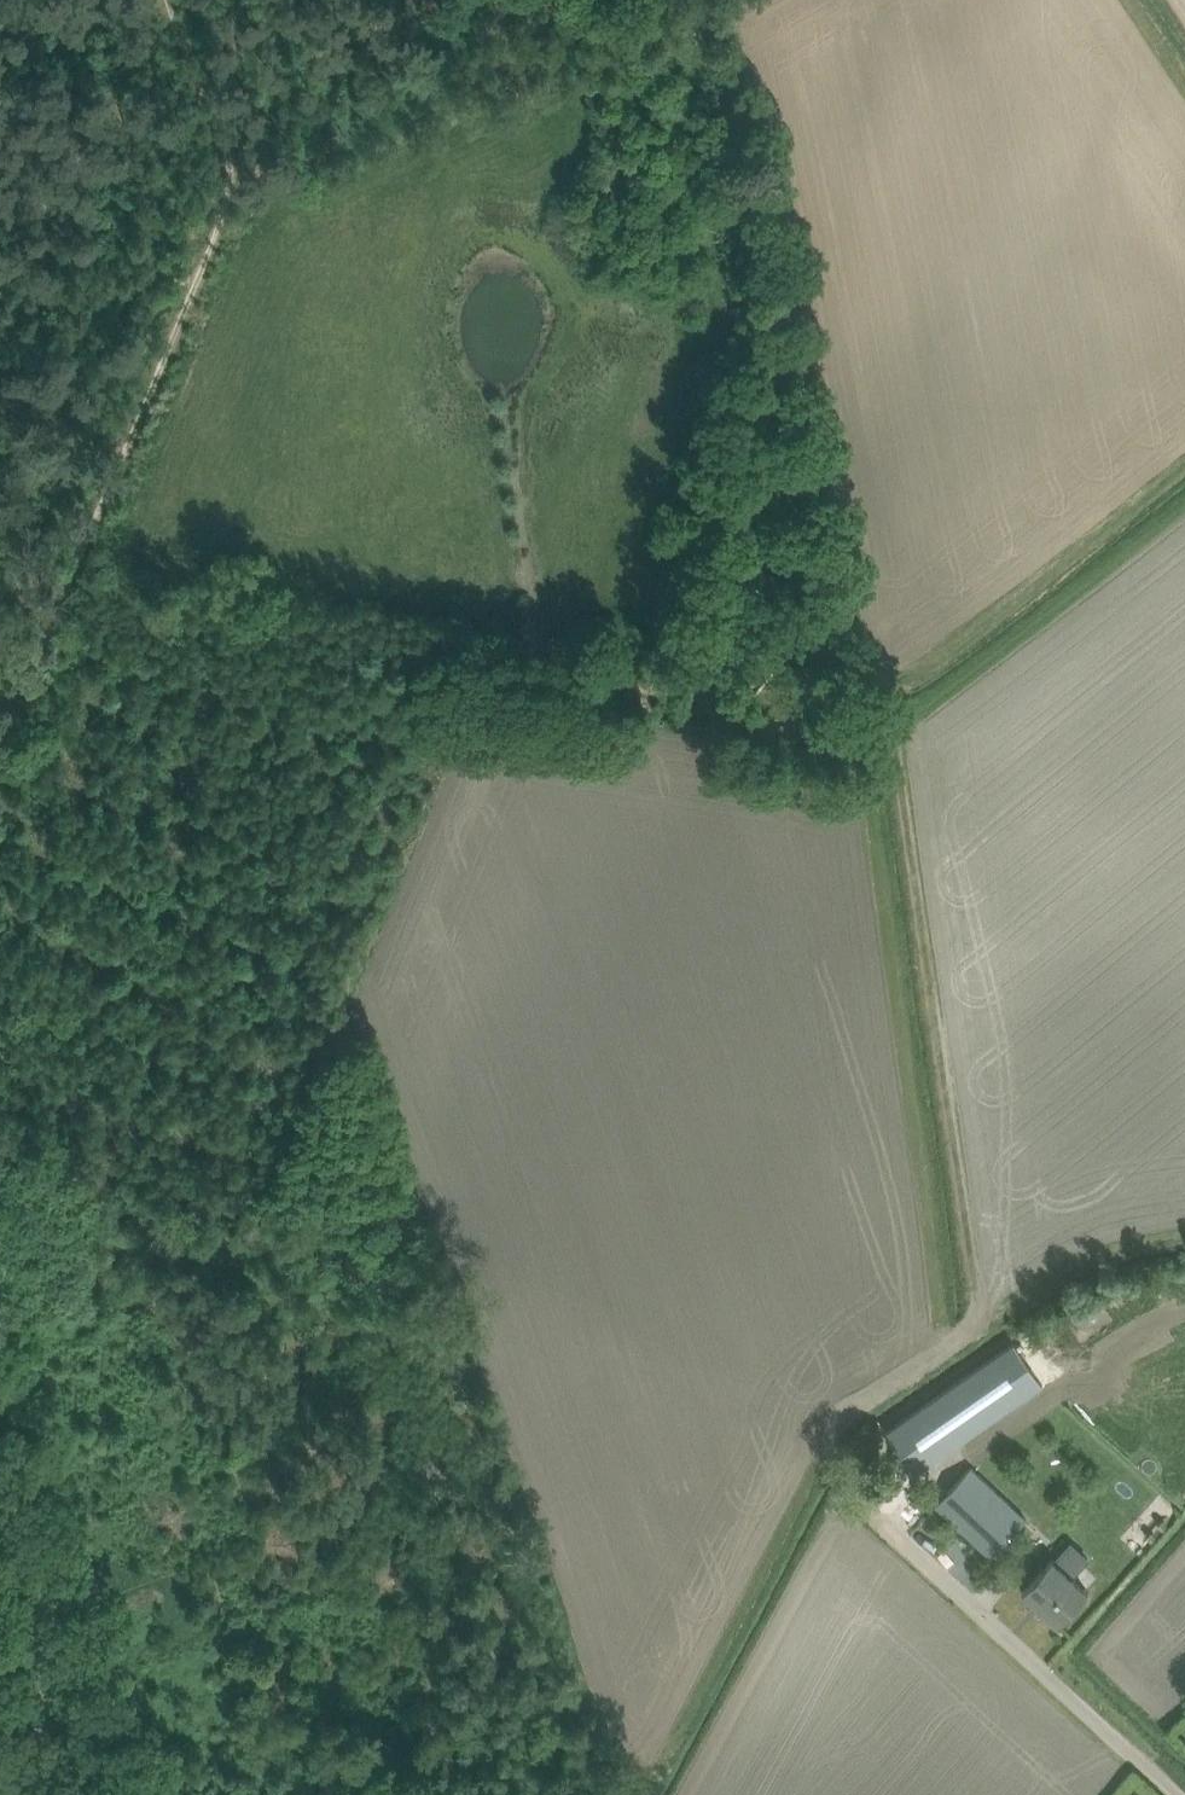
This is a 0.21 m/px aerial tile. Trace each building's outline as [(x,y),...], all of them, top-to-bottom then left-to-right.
[(982,1548),(1018,1510),(961,1457),(925,1496),(982,1548)] [(1027,1589),(1065,1625),(1097,1591),(1059,1556),(1027,1589)]
